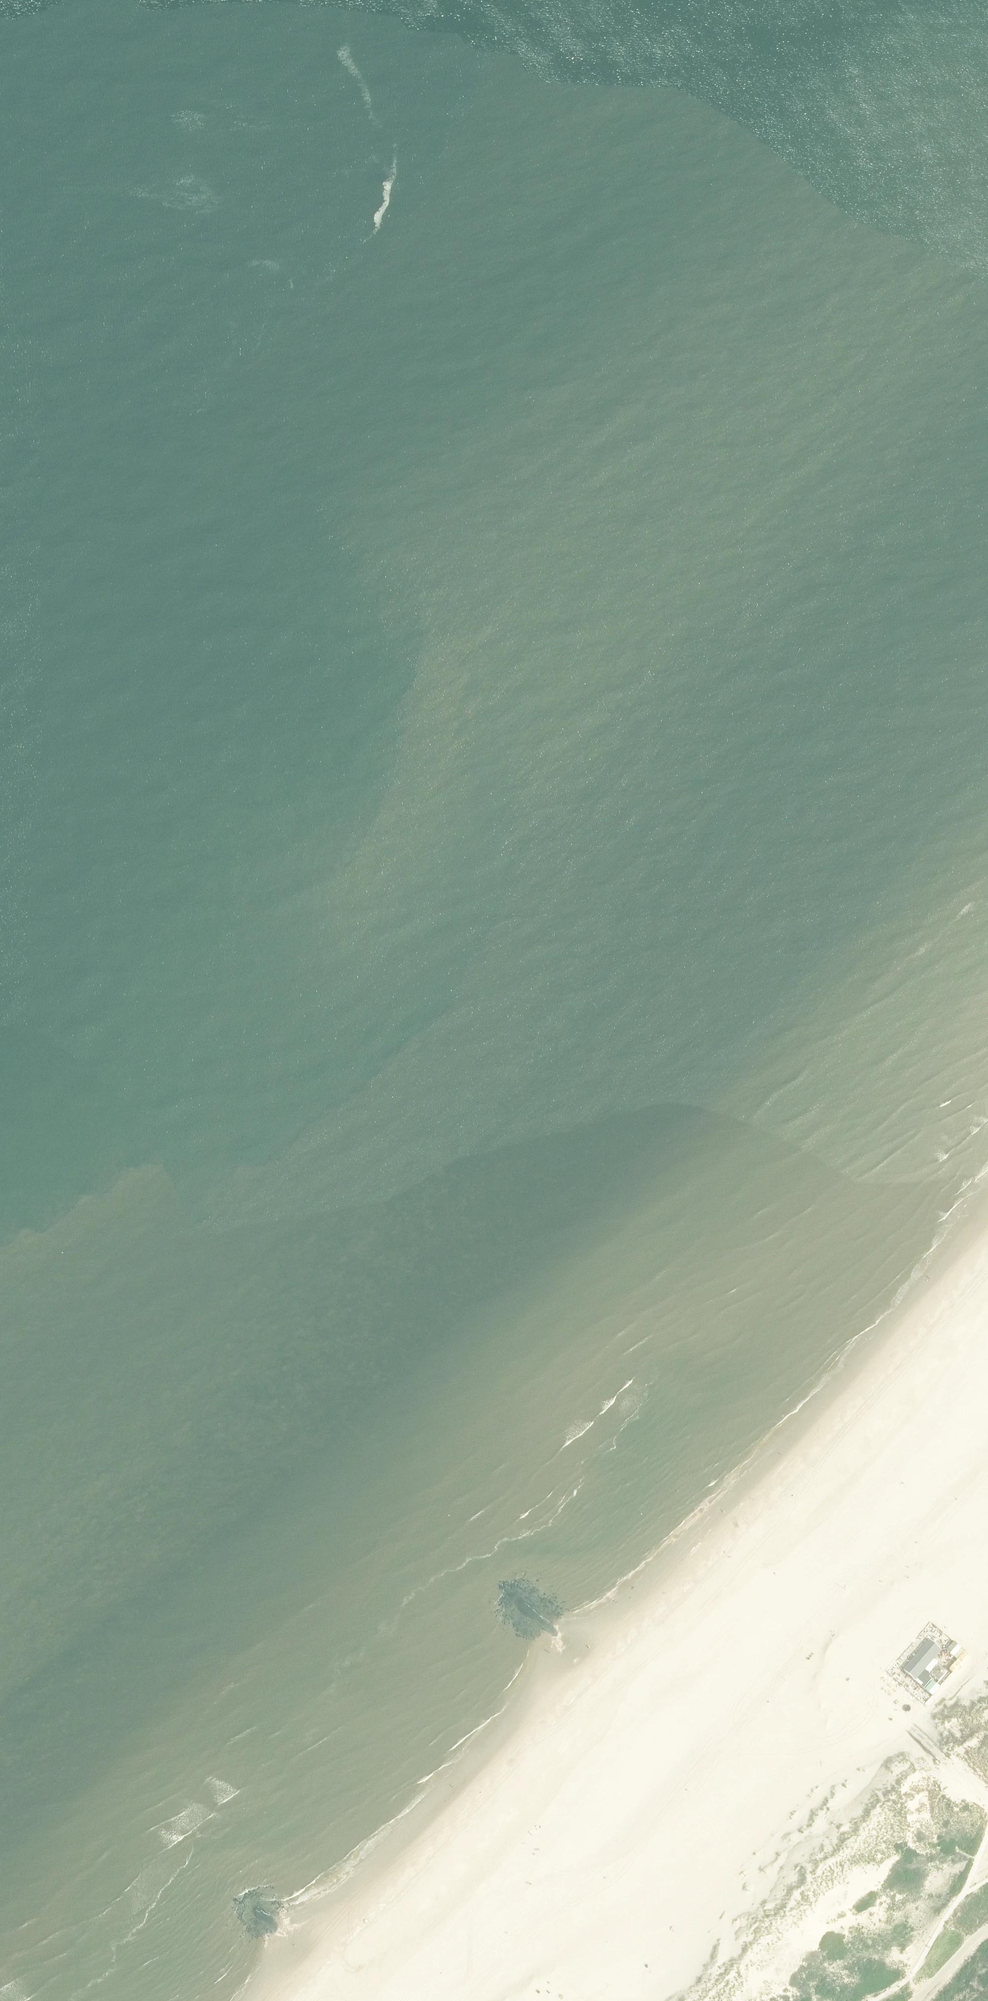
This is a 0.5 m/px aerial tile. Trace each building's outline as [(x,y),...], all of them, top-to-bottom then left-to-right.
[(942,1646),(928,1635),(906,1664),(926,1679),(931,1673),(925,1668),(942,1646)]
